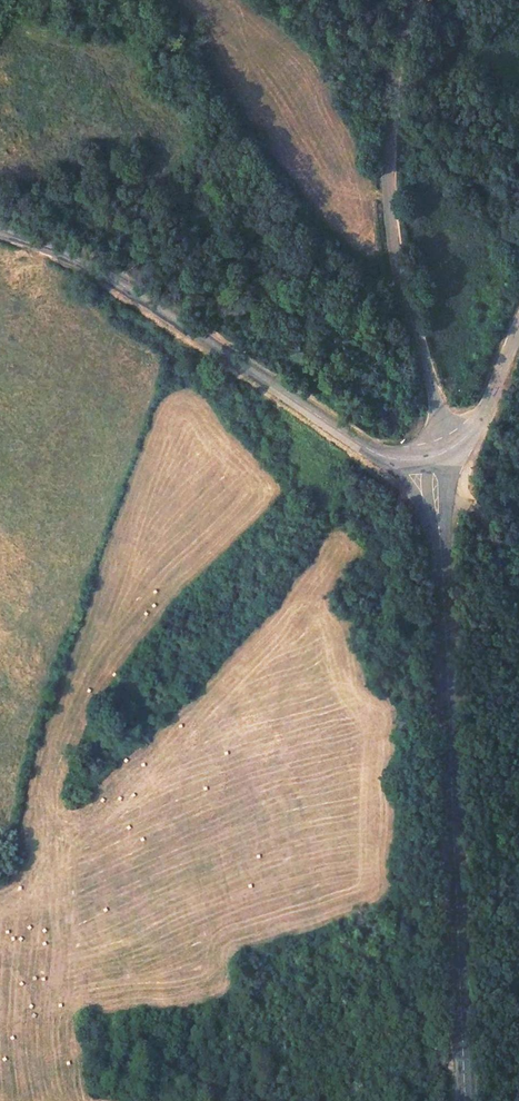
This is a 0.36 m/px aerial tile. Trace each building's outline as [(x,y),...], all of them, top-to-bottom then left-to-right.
[(403,148),(409,154),(418,145),(412,138),(403,148)]
